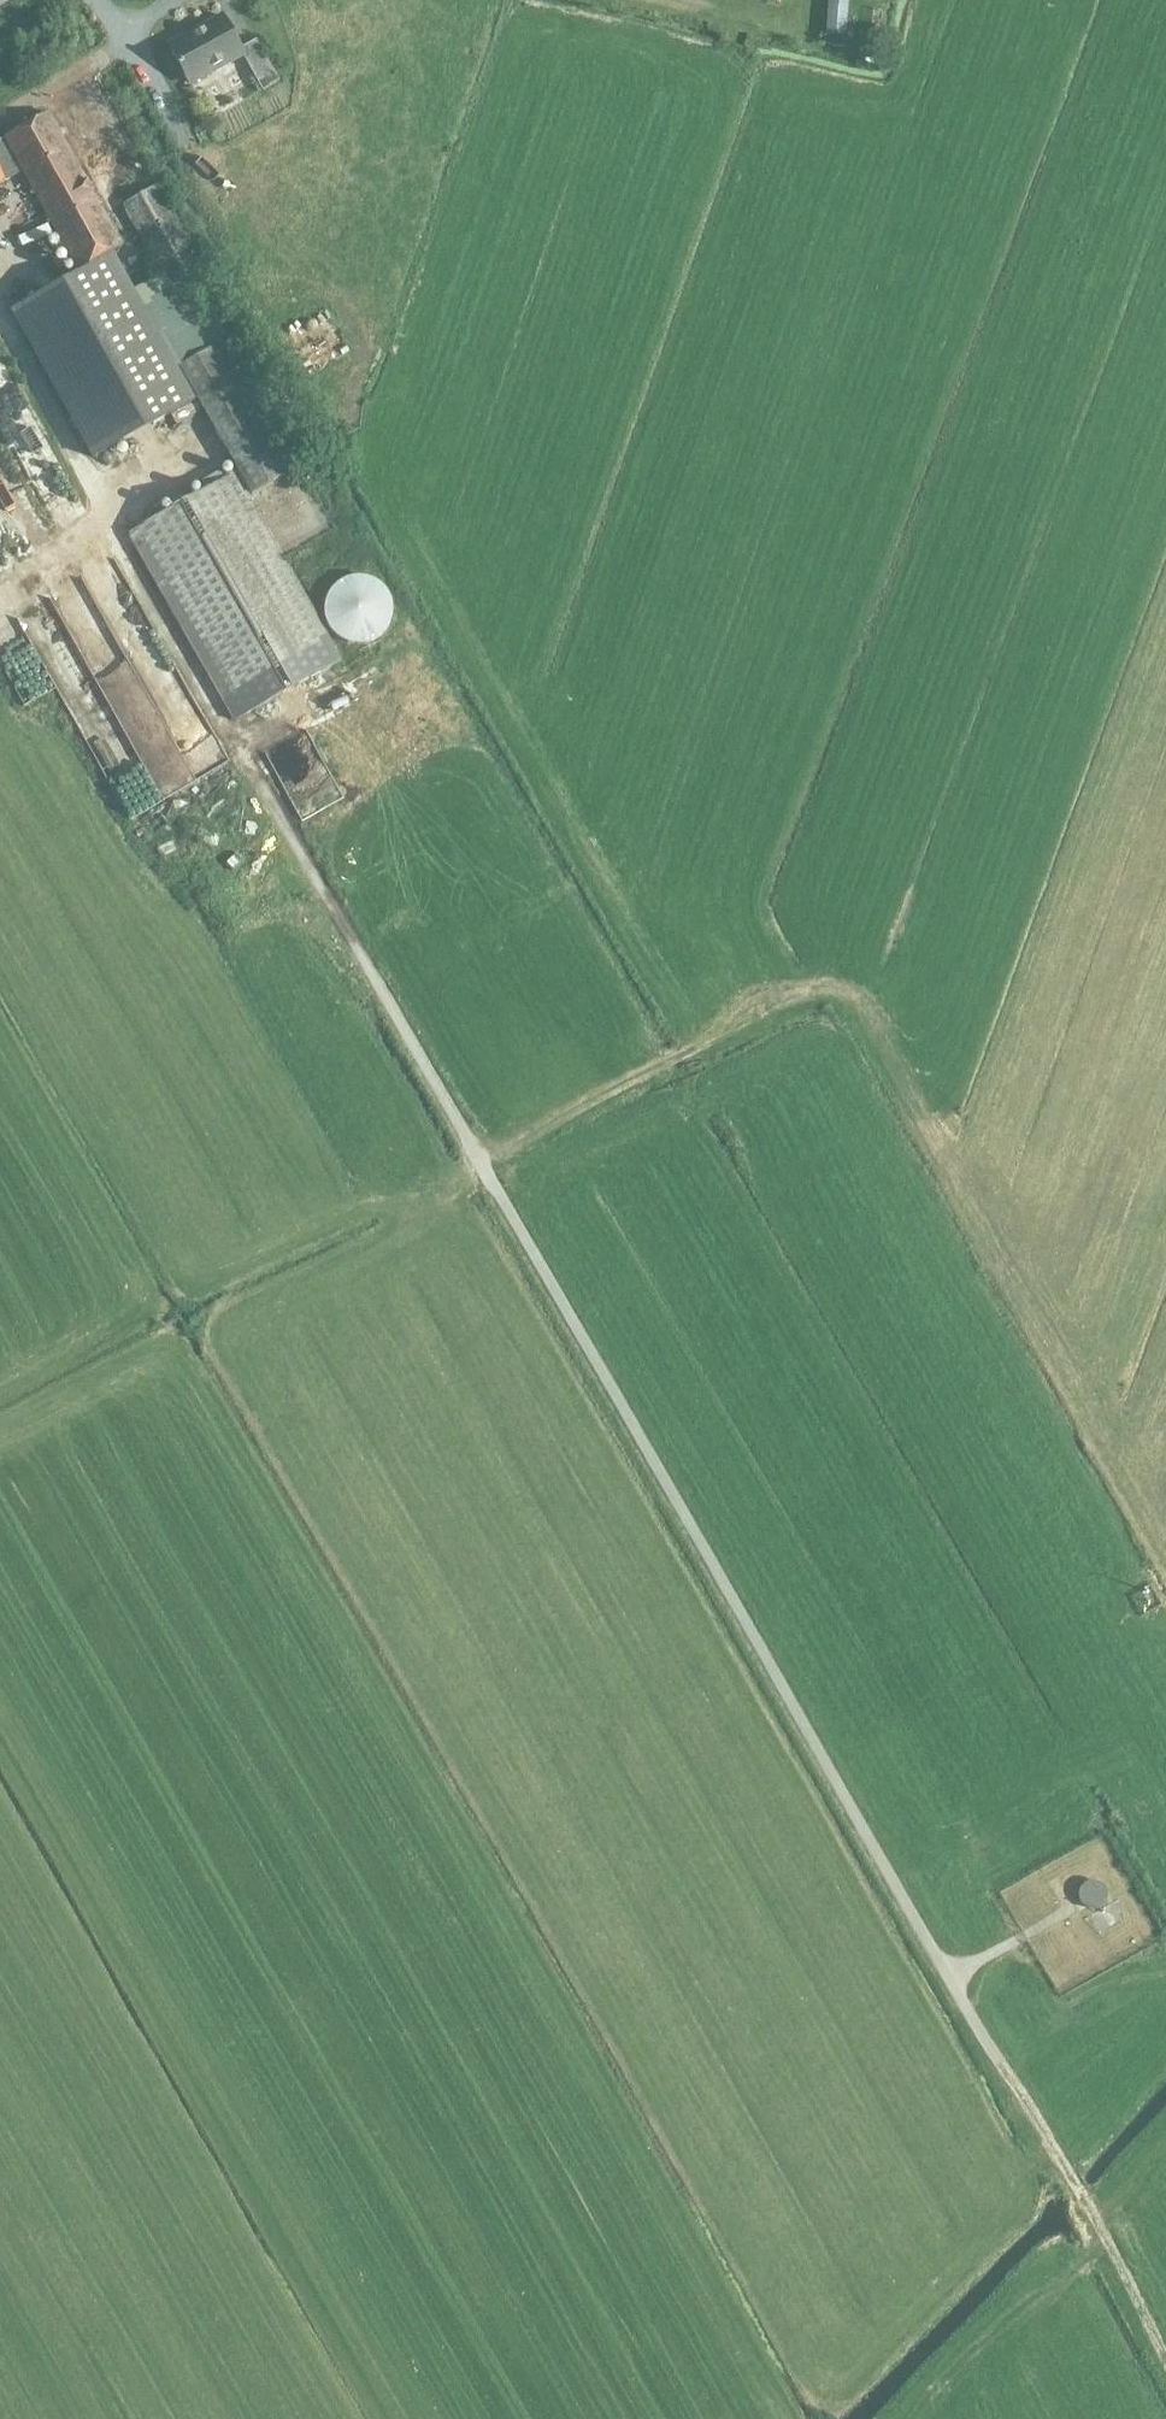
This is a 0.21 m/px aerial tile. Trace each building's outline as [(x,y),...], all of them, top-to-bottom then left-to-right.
[(825,37),(846,39),(849,0),(828,0),(825,37)] [(263,91),(280,82),(257,40),(241,49),(224,17),(169,47),(189,84),(243,55),(263,91)] [(6,186),(1,178),(19,168),(77,272),(114,252),(122,248),(49,117),(0,144),(0,189),(6,186)] [(194,258),(155,186),(119,206),(159,278),(194,258)] [(12,246),(34,234),(27,222),(6,234),(12,246)] [(12,308),(92,457),(195,401),(177,368),(114,252),(77,272),(12,308)] [(195,401),(238,479),(284,558),(334,530),(229,340),(177,368),(195,401)] [(293,356),(303,375),(329,362),(320,343),(293,356)] [(53,529),(83,512),(0,368),(0,436),(53,529)] [(17,551),(47,535),(0,451),(0,520),(17,551)] [(284,558),(238,479),(127,541),(231,728),(342,667),(284,558)] [(0,541),(0,561),(8,556),(0,541)] [(112,563),(83,580),(197,781),(226,764),(112,563)] [(344,641),(356,645),(368,644),(379,640),(388,632),(393,622),(395,610),(393,598),(387,588),(378,580),(366,576),(353,576),(342,581),(333,589),(327,600),(325,612),(328,624),(334,634),(344,641)] [(79,582),(50,599),(164,800),(194,783),(79,582)] [(46,602),(16,619),(131,820),(160,803),(46,602)] [(133,839),(144,867),(190,848),(179,820),(133,839)]
